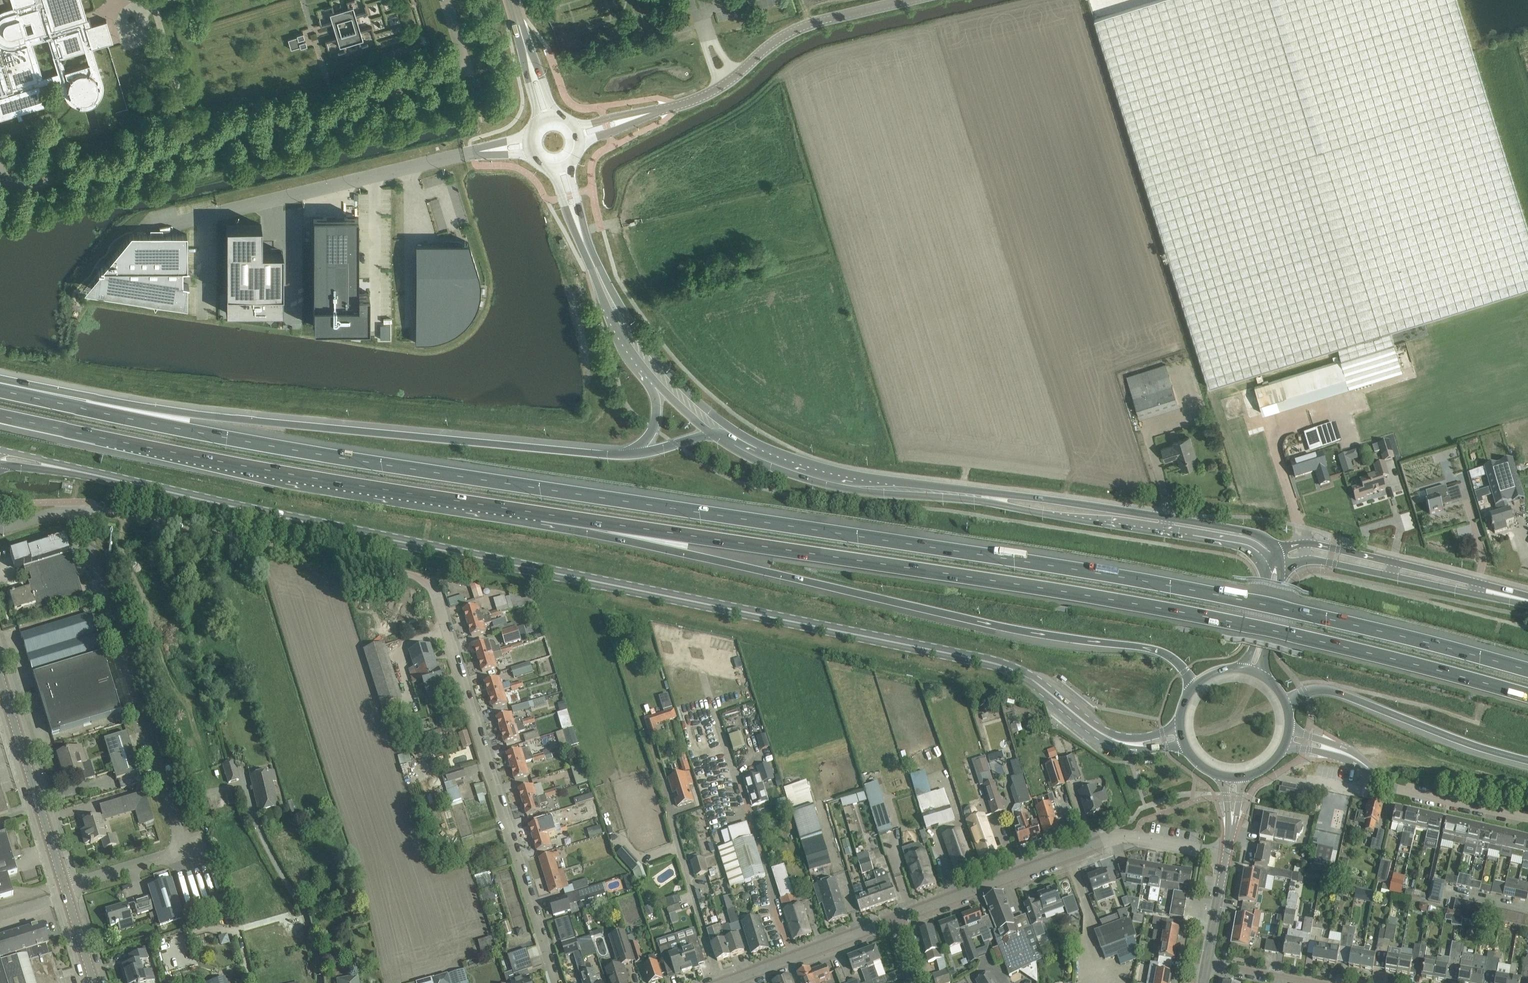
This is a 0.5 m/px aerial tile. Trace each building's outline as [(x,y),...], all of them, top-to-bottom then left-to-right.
[(102,93),(103,91),(103,88),(103,85),(103,82),(92,48),(108,43),(113,41),(106,20),(86,26),(84,20),(87,19),(81,0),(11,0),(13,7),(2,10),(0,12),(0,118),(45,104),(39,84),(59,78),(64,93),(65,96),(66,99),(68,101),(70,103),(72,105),(75,106),(77,107),(80,108),(83,108),(86,108),(89,107),(91,106),(94,105),(96,103),(98,101),(100,99),(101,96),(102,93)] [(325,40),(330,57),(346,52),(347,57),(362,52),(361,48),(377,43),(372,26),(360,30),(356,16),(367,12),(364,0),(362,0),(365,11),(355,14),(353,6),(349,7),(348,2),(354,0),(348,0),(346,1),(346,0),(348,8),(334,12),(330,1),(332,0),(331,0),(330,0),(331,5),(315,10),(320,26),(332,23),(336,37),(325,40)] [(1094,19),(1100,38),(1209,387),(1337,348),(1381,334),(1390,331),(1393,330),(1424,320),(1527,288),(1527,228),(1473,51),(1457,0),(1156,0),(1094,19)] [(297,36),(288,39),(291,49),(300,46),(300,47),(306,46),(307,45),(305,40),(304,40),(304,38),(305,38),(303,32),(296,34),(297,36)] [(357,217),(313,217),(313,305),(313,326),(368,325),(368,292),(357,292),(357,291),(357,217)] [(282,312),(282,252),(261,252),(261,225),(225,225),(225,312),(282,312)] [(100,272),(97,291),(183,305),(184,300),(185,294),(186,285),(187,285),(188,285),(189,284),(182,283),(182,276),(183,276),(184,276),(185,276),(185,275),(185,274),(185,272),(182,272),(182,269),(189,269),(189,268),(188,268),(187,268),(187,254),(187,239),(187,234),(162,234),(150,234),(145,234),(141,234),(131,234),(103,268),(101,268),(101,269),(102,269),(103,269),(103,271),(99,270),(98,271),(98,272),(99,272),(100,272)] [(424,255),(415,255),(415,328),(417,330),(419,331),(422,332),(424,333),(426,333),(429,334),(431,334),(434,334),(438,333),(442,332),(446,331),(449,329),(453,327),(456,325),(460,323),(463,320),(465,317),(468,314),(470,310),(472,307),(473,303),(475,299),(476,295),(476,291),(476,287),(476,283),(476,279),(475,275),(474,271),(472,267),(467,250),(466,249),(466,248),(465,247),(464,246),(464,245),(463,245),(462,244),(461,243),(460,243),(459,242),(458,242),(457,242),(456,242),(454,242),(453,242),(452,242),(424,242),(424,255)] [(1390,331),(1381,334),(1337,348),(1341,360),(1254,387),(1263,414),(1402,370),(1390,331)] [(1166,364),(1126,377),(1139,418),(1179,405),(1166,364)] [(1245,404),(1231,398),(1226,411),(1240,417),(1245,404)] [(1333,424),(1315,430),(1321,448),(1339,442),(1333,424)] [(1162,449),(1162,451),(1165,460),(1178,456),(1182,469),(1196,465),(1193,456),(1195,456),(1189,437),(1173,442),(1174,445),(1162,449)] [(1389,476),(1385,463),(1395,460),(1389,441),(1377,445),(1379,451),(1383,463),(1374,465),(1377,475),(1360,480),(1362,484),(1352,487),(1356,500),(1366,497),(1366,495),(1385,489),(1382,478),(1389,476)] [(1349,453),(1339,456),(1345,474),(1354,471),(1349,453)] [(1322,454),(1291,464),(1295,477),(1316,471),(1321,485),(1330,482),(1325,468),(1327,467),(1322,454)] [(1514,459),(1512,459),(1485,468),(1499,513),(1510,510),(1508,502),(1524,497),(1525,499),(1526,499),(1519,476),(1514,459)] [(1428,500),(1426,500),(1430,514),(1443,510),(1441,504),(1444,504),(1445,505),(1451,503),(1446,486),(1426,492),(1428,500)] [(1496,532),(1507,529),(1508,529),(1507,523),(1515,521),(1511,510),(1510,510),(1499,513),(1491,516),(1493,523),(1492,523),(1493,527),(1495,527),(1496,532)] [(70,553),(65,537),(11,554),(16,569),(23,566),(23,567),(70,553)] [(29,573),(33,587),(77,574),(70,553),(23,567),(26,574),(29,573)] [(107,565),(109,565),(117,562),(115,557),(106,560),(107,565)] [(83,595),(77,574),(33,587),(30,588),(36,607),(36,609),(83,595)] [(470,584),(475,599),(484,597),(480,586),(470,584)] [(23,611),(36,607),(30,588),(14,593),(14,592),(12,593),(12,594),(9,594),(14,611),(23,608),(23,611)] [(503,612),(533,602),(530,595),(508,591),(510,596),(505,597),(505,596),(494,599),(497,610),(497,611),(502,609),(503,612)] [(451,605),(465,601),(463,594),(449,599),(451,605)] [(497,617),(496,611),(497,611),(497,610),(489,613),(488,610),(483,611),(481,605),(464,610),(468,623),(491,616),(492,618),(497,617)] [(34,675),(102,654),(90,614),(21,635),(34,675)] [(491,618),(492,618),(491,616),(468,623),(472,636),(486,631),(484,625),(493,622),(491,618)] [(502,632),(509,630),(508,625),(507,623),(491,628),(493,634),(501,631),(502,632)] [(509,630),(502,632),(506,645),(522,640),(521,640),(528,638),(524,625),(517,627),(509,630)] [(474,646),(478,659),(501,652),(502,654),(502,655),(507,653),(505,647),(501,649),(500,646),(497,647),(496,645),(496,644),(495,642),(494,641),(492,641),(490,641),(474,646)] [(365,650),(382,706),(402,700),(385,644),(365,650)] [(427,692),(435,689),(445,686),(439,669),(438,669),(431,644),(410,651),(413,661),(415,667),(409,669),(414,683),(423,680),(427,692)] [(503,658),(502,655),(502,654),(501,652),(478,659),(482,672),(497,667),(495,660),(503,658)] [(102,654),(34,675),(52,734),(120,713),(102,654)] [(552,656),(543,659),(548,677),(557,674),(552,656)] [(515,677),(533,672),(531,663),(512,668),(515,677)] [(489,695),(504,690),(511,688),(512,690),(518,688),(516,683),(511,685),(510,682),(502,684),(500,677),(485,682),(489,695)] [(504,690),(489,695),(493,708),(508,703),(504,690)] [(514,713),(535,707),(533,701),(512,707),(514,713)] [(674,709),(644,718),(651,740),(660,737),(656,724),(677,718),(674,709)] [(497,718),(501,730),(523,723),(523,721),(522,718),(514,720),(511,713),(497,718)] [(530,724),(528,719),(523,721),(523,723),(501,730),(505,743),(519,739),(518,732),(525,730),(524,726),(530,724)] [(450,754),(454,764),(477,757),(467,727),(456,730),(463,750),(450,754)] [(573,727),(564,730),(570,747),(578,745),(573,727)] [(428,732),(432,744),(444,740),(441,729),(428,732)] [(540,737),(538,731),(523,735),(526,742),(540,737)] [(116,780),(118,779),(139,773),(127,733),(104,740),(116,780)] [(741,733),(729,737),(734,750),(746,747),(741,733)] [(757,737),(761,749),(769,746),(765,735),(757,737)] [(574,756),(580,754),(578,746),(572,748),(574,756)] [(80,763),(76,748),(75,748),(57,753),(65,776),(82,771),(85,780),(95,777),(90,761),(80,763)] [(534,762),(540,761),(538,755),(533,757),(531,753),(523,755),(522,749),(507,754),(511,767),(526,762),(533,760),(534,762)] [(1055,749),(1047,751),(1050,760),(1058,757),(1055,749)] [(402,765),(412,762),(409,753),(399,756),(402,765)] [(690,770),(685,753),(679,755),(684,772),(690,770)] [(1012,777),(1020,804),(1030,801),(1022,774),(1024,773),(1019,759),(1017,753),(1009,755),(1011,761),(1010,762),(1015,776),(1012,777)] [(1073,755),(1059,760),(1067,782),(1080,778),(1073,755)] [(979,774),(989,771),(985,759),(974,762),(977,774),(979,774)] [(234,760),(222,764),(228,783),(240,779),(234,760)] [(1046,765),(1054,788),(1065,784),(1058,761),(1046,765)] [(530,775),(526,762),(511,767),(515,780),(530,775)] [(589,781),(584,764),(572,768),(577,785),(589,781)] [(774,779),(769,764),(767,764),(757,767),(760,775),(745,779),(747,787),(753,805),(768,800),(765,791),(762,782),(774,779)] [(466,777),(463,769),(442,775),(445,784),(466,777)] [(278,807),(275,797),(272,781),(276,780),(274,770),(251,775),(259,811),(278,807)] [(954,819),(950,805),(944,790),(937,792),(937,791),(932,793),(925,770),(910,775),(927,828),(954,819)] [(989,771),(979,774),(983,785),(993,782),(989,771)] [(139,773),(118,779),(121,789),(142,782),(139,773)] [(669,779),(674,794),(677,793),(679,799),(676,800),(678,806),(694,801),(689,785),(693,783),(689,773),(669,779)] [(488,794),(484,782),(479,783),(483,795),(484,795),(488,794)] [(865,786),(866,791),(868,799),(879,834),(893,830),(878,782),(865,786)] [(993,782),(983,785),(992,814),(1002,811),(993,782)] [(541,783),(535,785),(538,795),(544,794),(541,783)] [(1280,787),(1279,792),(1296,796),(1297,791),(1295,791),(1296,786),(1283,783),(1282,788),(1280,787)] [(523,802),(537,798),(533,785),(519,789),(523,802)] [(1096,791),(1095,786),(1079,791),(1087,815),(1103,810),(1100,802),(1108,800),(1104,788),(1096,791)] [(462,801),(457,787),(447,790),(451,804),(462,801)] [(868,799),(866,791),(841,799),(843,807),(868,799)] [(154,821),(145,792),(99,806),(102,816),(138,805),(143,825),(154,821)] [(593,793),(574,799),(576,805),(595,799),(593,793)] [(1040,806),(1036,794),(1036,793),(1032,795),(1044,833),(1058,828),(1051,803),(1050,803),(1040,806)] [(537,798),(523,802),(527,815),(536,812),(542,811),(540,805),(548,802),(546,798),(545,795),(537,798)] [(1369,803),(1366,814),(1358,813),(1356,821),(1367,823),(1365,830),(1373,832),(1375,823),(1378,823),(1382,806),(1369,803)] [(1015,806),(1012,810),(1015,819),(1018,829),(1016,830),(1017,836),(1020,845),(1031,842),(1026,826),(1025,827),(1022,816),(1020,804),(1015,806)] [(792,813),(801,842),(822,835),(814,806),(792,813)] [(980,816),(978,811),(977,809),(976,808),(975,807),(973,806),(972,806),(970,806),(969,806),(967,807),(966,809),(965,810),(965,812),(965,813),(965,815),(981,859),(998,852),(984,815),(980,816)] [(552,820),(573,813),(571,808),(550,815),(552,820)] [(1403,833),(1408,811),(1396,808),(1392,823),(1398,824),(1397,832),(1403,833)] [(1416,828),(1419,813),(1408,811),(1403,833),(1414,836),(1416,828)] [(1338,830),(1339,825),(1341,815),(1326,812),(1323,827),(1338,830)] [(1428,831),(1431,816),(1419,813),(1416,828),(1428,831)] [(1029,814),(1022,816),(1025,827),(1026,826),(1031,842),(1042,839),(1037,822),(1032,824),(1029,814)] [(1299,836),(1300,833),(1302,831),(1303,827),(1301,825),(1302,822),(1277,818),(1277,817),(1264,815),(1260,838),(1273,840),(1273,837),(1296,842),(1297,835),(1299,836)] [(1431,816),(1428,831),(1426,839),(1437,842),(1443,818),(1431,816)] [(87,832),(82,833),(85,844),(90,842),(90,843),(93,843),(93,841),(101,839),(104,847),(116,843),(113,835),(105,838),(99,817),(84,821),(87,832)] [(1442,841),(1454,844),(1458,822),(1447,819),(1442,841)] [(533,838),(548,834),(556,831),(556,833),(562,832),(561,827),(559,822),(546,827),(544,821),(529,825),(533,838)] [(1454,844),(1465,846),(1466,840),(1467,840),(1470,825),(1458,822),(1454,844)] [(753,837),(752,837),(748,823),(722,832),(726,845),(718,848),(731,887),(765,876),(753,837)] [(600,825),(591,828),(594,837),(603,834),(600,825)] [(1482,827),(1470,825),(1467,840),(1466,840),(1465,846),(1477,849),(1482,827)] [(1482,827),(1477,849),(1476,853),(1481,854),(1482,849),(1489,851),(1493,830),(1482,827)] [(972,861),(969,852),(961,829),(944,835),(954,867),(972,861)] [(1331,840),(1333,831),(1325,830),(1323,838),(1331,840)] [(1370,849),(1380,851),(1384,831),(1378,830),(1376,840),(1373,839),(1370,849)] [(1493,830),(1489,851),(1487,857),(1499,859),(1500,853),(1505,833),(1493,830)] [(7,876),(17,873),(13,859),(18,858),(16,851),(20,850),(14,832),(5,834),(0,835),(0,899),(13,895),(7,876)] [(1512,856),(1516,835),(1505,833),(1500,853),(1512,856)] [(548,834),(533,838),(537,851),(552,847),(548,834)] [(822,835),(801,842),(810,871),(831,864),(822,835)] [(1512,856),(1523,859),(1525,853),(1527,838),(1516,835),(1512,856)] [(1255,865),(1268,867),(1274,868),(1276,859),(1270,858),(1271,850),(1279,852),(1280,845),(1260,842),(1257,858),(1256,858),(1255,865)] [(1328,868),(1333,850),(1318,846),(1314,864),(1328,868)] [(622,860),(630,852),(625,847),(617,854),(622,860)] [(936,884),(932,874),(924,851),(905,857),(917,890),(936,884)] [(545,875),(559,871),(555,859),(559,858),(557,852),(540,858),(545,875)] [(703,858),(701,858),(700,854),(693,856),(694,861),(692,861),(696,876),(707,872),(703,858)] [(858,862),(860,867),(871,864),(869,858),(858,862)] [(1376,880),(1386,883),(1391,863),(1381,861),(1376,880)] [(1142,885),(1143,885),(1146,866),(1129,863),(1126,875),(1128,876),(1126,883),(1142,886),(1142,885)] [(860,867),(862,872),(862,873),(873,869),(871,864),(860,867)] [(783,865),(772,869),(781,897),(780,898),(794,940),(811,934),(808,924),(801,904),(796,906),(792,894),(792,891),(783,865)] [(1241,886),(1259,889),(1265,890),(1268,876),(1291,880),(1291,879),(1293,872),(1274,868),(1268,867),(1255,865),(1254,872),(1244,870),(1241,886)] [(1162,882),(1165,869),(1146,866),(1143,885),(1160,888),(1161,882),(1162,882)] [(647,878),(643,867),(633,872),(637,882),(647,878)] [(1162,882),(1161,882),(1160,888),(1174,891),(1173,899),(1187,901),(1188,893),(1178,891),(1181,872),(1165,869),(1162,882)] [(559,871),(545,875),(551,893),(568,888),(563,870),(559,871)] [(1088,878),(1094,893),(1097,901),(1114,895),(1110,885),(1111,885),(1110,884),(1116,882),(1111,870),(1105,872),(1105,871),(1088,878)] [(1182,870),(1181,872),(1178,891),(1188,893),(1189,886),(1190,886),(1192,871),(1182,870)] [(1293,872),(1291,879),(1293,879),(1293,881),(1302,883),(1304,874),(1293,872)] [(490,887),(489,873),(476,874),(478,889),(490,887)] [(631,874),(624,877),(626,884),(633,881),(631,874)] [(1468,888),(1470,880),(1471,876),(1459,874),(1458,877),(1456,885),(1468,888)] [(1445,882),(1456,885),(1458,877),(1447,875),(1445,882)] [(877,880),(885,903),(897,899),(892,885),(891,885),(888,876),(877,880)] [(573,884),(575,891),(589,887),(586,879),(573,884)] [(847,916),(844,906),(836,879),(815,886),(820,903),(824,902),(830,921),(847,916)] [(148,887),(160,925),(183,918),(171,880),(148,887)] [(868,893),(873,907),(885,903),(877,880),(865,884),(868,893)] [(1480,890),(1481,883),(1470,880),(1468,888),(1480,890)] [(1391,886),(1389,891),(1401,894),(1403,883),(1392,881),(1391,886)] [(1482,881),(1481,883),(1480,890),(1491,893),(1493,884),(1482,881)] [(1494,881),(1493,884),(1491,893),(1503,896),(1505,884),(1494,881)] [(560,900),(550,903),(554,916),(563,913),(571,910),(569,904),(573,903),(577,902),(606,894),(602,884),(566,895),(566,898),(560,900)] [(873,907),(868,893),(864,895),(861,884),(853,887),(856,897),(856,898),(861,912),(873,907)] [(1430,892),(1442,895),(1444,887),(1432,884),(1430,892)] [(1517,887),(1505,884),(1503,896),(1514,899),(1517,887)] [(1035,900),(1024,904),(1027,913),(1032,926),(1033,926),(1043,922),(1041,917),(1045,916),(1045,915),(1065,907),(1068,917),(1079,913),(1073,897),(1061,901),(1059,896),(1055,886),(1045,890),(1045,892),(1038,894),(1040,899),(1035,901),(1035,900)] [(1242,909),(1255,911),(1259,889),(1241,886),(1238,901),(1243,902),(1242,909)] [(1517,887),(1514,899),(1526,901),(1527,891),(1527,889),(1517,887)] [(485,907),(496,903),(495,899),(496,899),(494,891),(481,896),(483,902),(483,901),(485,907)] [(1003,891),(984,898),(985,901),(988,908),(993,921),(997,931),(994,932),(997,939),(999,947),(993,949),(998,962),(1004,959),(1010,976),(1019,971),(1037,962),(1044,958),(1040,947),(1037,939),(1037,938),(1033,926),(1032,926),(1030,927),(1024,929),(1019,917),(1014,919),(1007,900),(1004,894),(1003,891)] [(1412,894),(1412,896),(1425,900),(1427,894),(1415,891),(1414,894),(1412,894)] [(1442,895),(1430,892),(1428,900),(1440,903),(1442,895)] [(739,922),(735,908),(730,894),(723,896),(728,911),(727,911),(731,924),(739,922)] [(1283,922),(1283,924),(1293,926),(1298,896),(1288,894),(1286,907),(1284,916),(1283,922)] [(134,901),(138,915),(152,910),(148,897),(134,901)] [(1173,899),(1171,907),(1185,909),(1187,901),(1173,899)] [(1453,909),(1459,911),(1461,900),(1456,899),(1453,909)] [(1461,900),(1459,911),(1465,912),(1467,901),(1461,900)] [(1154,904),(1141,902),(1140,910),(1153,913),(1154,904)] [(1426,912),(1427,904),(1420,903),(1419,908),(1422,911),(1426,912)] [(1479,904),(1473,903),(1470,913),(1477,915),(1479,904)] [(110,926),(131,920),(126,904),(106,910),(110,926)] [(650,904),(644,908),(647,914),(654,911),(650,904)] [(682,910),(679,904),(667,908),(669,915),(672,914),(676,912),(682,910)] [(1477,915),(1482,916),(1485,905),(1479,904),(1477,915)] [(1482,916),(1488,917),(1490,907),(1485,905),(1482,916)] [(1184,918),(1185,909),(1171,907),(1170,916),(1184,918)] [(1490,907),(1488,917),(1494,919),(1496,908),(1490,907)] [(364,919),(362,908),(352,910),(354,921),(364,919)] [(1137,947),(1133,937),(1136,936),(1130,919),(1129,919),(1125,908),(1118,911),(1122,921),(1095,931),(1106,959),(1117,955),(1121,965),(1136,959),(1132,949),(1137,947)] [(1502,909),(1496,908),(1494,919),(1500,920),(1502,909)] [(1236,915),(1233,930),(1255,934),(1258,934),(1259,926),(1253,925),(1255,915),(1261,916),(1261,912),(1255,911),(1242,909),(1240,915),(1238,915),(1236,915)] [(1447,910),(1446,917),(1454,919),(1455,911),(1447,910)] [(978,911),(963,916),(966,926),(966,927),(969,933),(979,930),(984,942),(983,942),(984,943),(984,942),(989,941),(993,939),(991,934),(990,931),(993,930),(988,916),(988,917),(981,919),(978,911)] [(1505,921),(1511,923),(1513,912),(1508,911),(1505,921)] [(1511,923),(1517,924),(1519,913),(1513,912),(1511,923)] [(1519,913),(1517,924),(1522,925),(1525,915),(1519,913)] [(1144,916),(1134,914),(1133,921),(1142,923),(1144,916)] [(1276,922),(1283,923),(1284,916),(1277,915),(1276,922)] [(590,916),(584,918),(587,925),(592,923),(590,916)] [(742,922),(749,944),(752,953),(769,948),(760,917),(742,922)] [(1153,917),(1152,924),(1161,925),(1161,926),(1165,927),(1162,941),(1178,944),(1180,929),(1178,929),(1179,922),(1169,920),(1167,919),(1162,919),(1153,917)] [(568,918),(555,921),(562,942),(574,939),(568,918)] [(955,919),(940,925),(943,934),(946,942),(949,949),(960,945),(960,944),(964,943),(967,953),(975,950),(975,949),(972,940),(969,933),(966,927),(959,930),(959,928),(955,919)] [(501,924),(505,934),(511,932),(508,921),(501,924)] [(16,953),(25,950),(35,982),(60,982),(51,954),(49,955),(46,944),(48,943),(42,923),(0,936),(0,982),(25,982),(16,953)] [(726,940),(725,940),(731,956),(744,951),(741,942),(739,936),(738,936),(737,931),(732,933),(729,924),(721,927),(726,940)] [(1386,930),(1382,953),(1388,954),(1388,956),(1387,960),(1385,970),(1397,972),(1401,954),(1401,950),(1389,948),(1390,941),(1393,941),(1396,927),(1387,925),(1386,930)] [(1340,942),(1328,940),(1325,961),(1337,964),(1340,947),(1345,948),(1349,927),(1343,926),(1340,942)] [(707,929),(709,937),(710,937),(715,935),(713,927),(707,929)] [(942,958),(936,936),(933,927),(919,931),(926,954),(928,962),(942,958)] [(1361,968),(1364,949),(1353,947),(1356,928),(1349,927),(1345,948),(1352,949),(1349,966),(1361,968)] [(1325,961),(1328,940),(1321,939),(1323,930),(1312,928),(1311,934),(1309,942),(1315,943),(1312,959),(1325,961)] [(1382,953),(1386,930),(1380,929),(1376,951),(1382,953)] [(1254,939),(1255,934),(1233,930),(1230,945),(1249,948),(1251,938),(1254,939)] [(1286,940),(1284,954),(1300,957),(1301,947),(1302,943),(1309,944),(1309,942),(1311,934),(1288,930),(1286,940)] [(627,936),(626,931),(609,937),(618,966),(613,967),(607,970),(611,982),(626,982),(625,977),(627,976),(623,965),(635,961),(630,945),(627,936)] [(576,939),(578,946),(593,941),(591,934),(576,939)] [(627,936),(630,945),(637,942),(634,934),(627,936)] [(731,956),(725,940),(721,941),(718,943),(715,935),(710,937),(712,945),(718,960),(731,956)] [(227,936),(218,939),(221,948),(230,946),(227,936)] [(482,956),(496,952),(491,936),(477,940),(482,956)] [(681,951),(688,971),(695,969),(694,967),(699,966),(698,964),(705,962),(697,936),(678,942),(681,951)] [(1273,941),(1267,940),(1265,951),(1278,953),(1281,938),(1273,937),(1273,941)] [(565,942),(569,955),(573,954),(576,961),(578,968),(582,982),(590,982),(587,972),(586,968),(584,962),(582,958),(578,946),(576,939),(572,940),(565,942)] [(578,946),(582,958),(597,954),(594,946),(593,941),(578,946)] [(1159,964),(1171,966),(1173,959),(1175,959),(1178,944),(1162,941),(1160,956),(1161,957),(1160,958),(1155,957),(1154,962),(1159,963),(1159,964)] [(1434,979),(1437,959),(1425,957),(1427,947),(1425,947),(1426,942),(1422,941),(1421,946),(1419,959),(1424,960),(1421,977),(1434,979)] [(637,942),(630,945),(635,961),(636,963),(643,961),(637,942)] [(688,971),(681,951),(678,942),(659,948),(668,974),(675,972),(675,974),(680,972),(680,974),(688,971)] [(1437,959),(1434,979),(1446,981),(1446,979),(1447,971),(1448,967),(1449,965),(1455,966),(1458,949),(1459,943),(1452,942),(1451,951),(1449,958),(1442,957),(1442,958),(1437,957),(1437,959)] [(1418,959),(1419,959),(1421,946),(1415,945),(1413,956),(1401,954),(1397,972),(1409,975),(1410,973),(1416,974),(1418,959)] [(1364,949),(1361,968),(1373,970),(1376,956),(1369,955),(1370,947),(1365,946),(1364,949)] [(862,953),(873,982),(887,982),(885,976),(879,978),(874,963),(881,961),(875,948),(862,953)] [(510,964),(529,958),(526,949),(507,955),(510,964)] [(1458,949),(1455,966),(1460,967),(1458,982),(1470,982),(1474,960),(1475,956),(1463,954),(1464,950),(1458,949)] [(143,972),(140,960),(147,958),(144,950),(129,955),(131,963),(123,965),(128,982),(138,982),(145,981),(145,982),(155,980),(151,969),(143,972)] [(1491,972),(1494,959),(1495,953),(1488,952),(1485,971),(1491,972)] [(862,953),(848,958),(853,971),(860,969),(861,971),(862,971),(866,982),(864,982),(873,982),(862,953)] [(660,970),(655,955),(649,957),(651,964),(644,967),(649,982),(652,982),(663,980),(660,970)] [(503,974),(504,977),(506,982),(510,982),(511,982),(530,982),(529,982),(529,981),(525,982),(524,977),(519,978),(517,973),(527,969),(532,968),(529,958),(510,964),(512,971),(503,974)] [(1474,960),(1470,982),(1483,982),(1485,973),(1477,972),(1479,961),(1474,960)] [(1171,966),(1159,964),(1158,971),(1157,970),(1155,982),(1171,982),(1172,973),(1170,973),(1171,966)] [(1511,964),(1509,978),(1496,976),(1495,982),(1508,982),(1511,964)] [(1508,982),(1520,982),(1521,980),(1515,979),(1517,965),(1511,964),(1508,982)] [(830,974),(826,965),(811,971),(810,968),(798,973),(802,982),(820,982),(819,982),(831,977),(830,974)] [(841,982),(847,982),(845,979),(846,979),(842,968),(836,970),(841,982)] [(587,972),(590,982),(602,982),(599,982),(594,970),(587,972)] [(933,975),(935,982),(950,982),(952,982),(948,970),(933,975)] [(448,976),(450,982),(466,982),(467,982),(463,972),(448,976)] [(991,972),(976,980),(977,982),(996,982),(991,972)] [(431,978),(433,982),(450,982),(447,973),(444,974),(431,978)]
